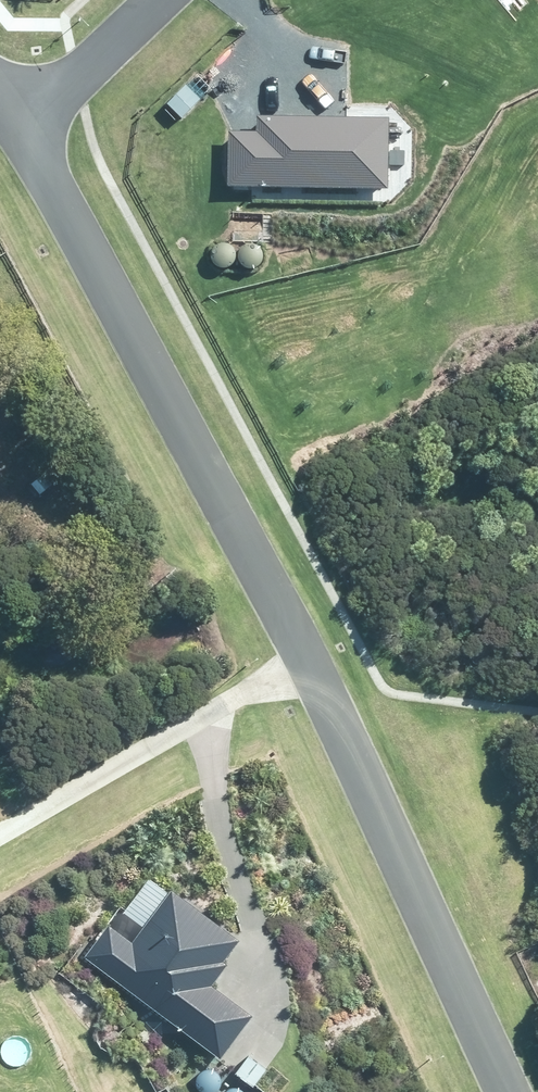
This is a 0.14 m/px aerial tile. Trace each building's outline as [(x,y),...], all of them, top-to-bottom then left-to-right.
[(224,132),(222,190),(384,196),(387,123),(258,119),(258,133),(224,132)] [(240,937),(175,890),(138,942),(111,922),(86,957),(226,1058),(257,1016),(208,982),(240,937)]
